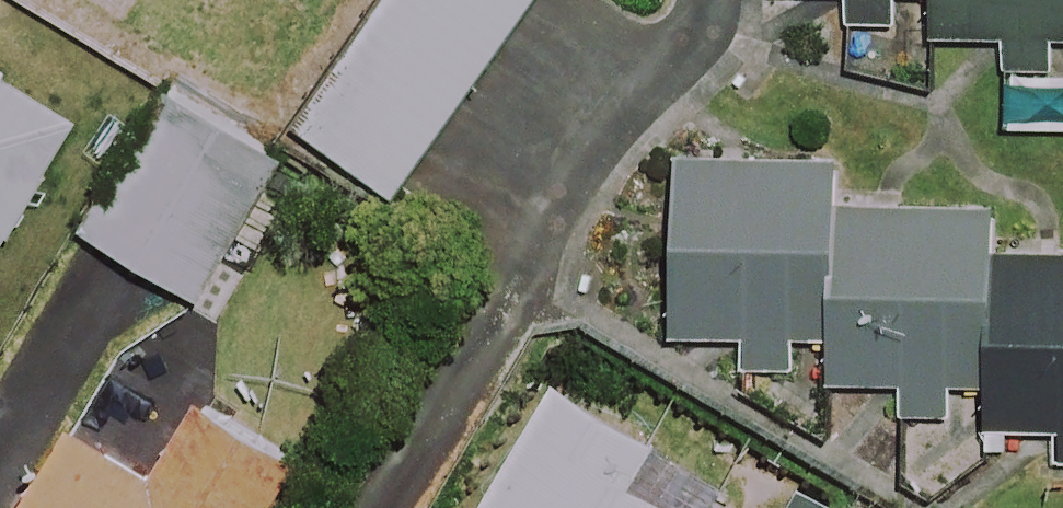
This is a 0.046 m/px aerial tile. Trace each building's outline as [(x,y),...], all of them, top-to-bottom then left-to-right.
[(301,131),(397,199),(538,0),(394,0),(301,131)] [(903,36),(904,0),(849,0),(848,34),(903,36)] [(935,37),(1007,39),(1006,70),(1049,71),(1050,39),(1062,39),(1062,0),(936,0),(935,37)] [(78,122),(0,77),(0,257),(78,122)] [(286,164),(171,97),(91,236),(206,302),(286,164)] [(839,345),(841,209),(841,160),(680,158),(678,333),(747,334),(747,369),(795,370),(795,345),(839,345)] [(841,209),(839,345),(839,382),(903,383),(903,421),(951,421),(952,383),(993,384),(997,254),(998,211),(841,209)] [(993,384),(993,430),(1061,431),(1061,463),(1062,463),(1062,255),(997,254),(993,384)] [(584,297),(480,491),(512,507),(673,507),(742,381),(584,297)] [(205,401),(155,483),(74,434),(28,507),(268,507),(299,458),(205,401)]
